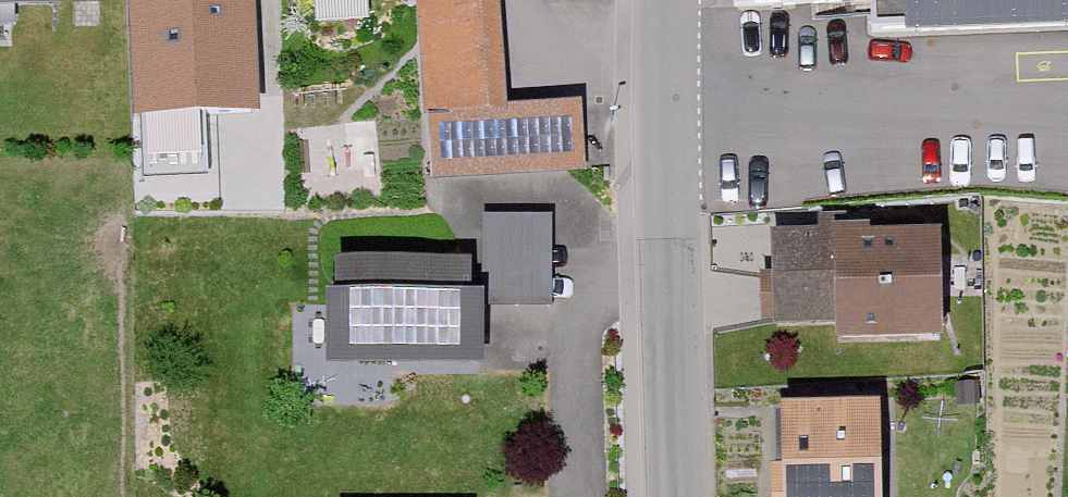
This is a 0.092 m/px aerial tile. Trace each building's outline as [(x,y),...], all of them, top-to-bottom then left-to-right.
[(251,0),(131,0),(125,0),(130,118),(256,112),(251,0)] [(514,103),(507,0),(426,0),(438,170),(589,160),(584,98),(514,103)] [(873,26),(1067,21),(1067,0),(872,0),(873,26)] [(559,300),(557,212),(493,213),(495,301),(559,300)] [(921,350),(921,242),(853,242),(853,237),(759,238),(760,332),(813,332),(813,351),(921,350)] [(325,361),(478,361),(478,293),(463,293),(463,258),(337,258),(337,290),(324,290),(325,361)] [(877,395),(782,396),(783,474),(773,474),(773,496),(879,496),(877,395)]
